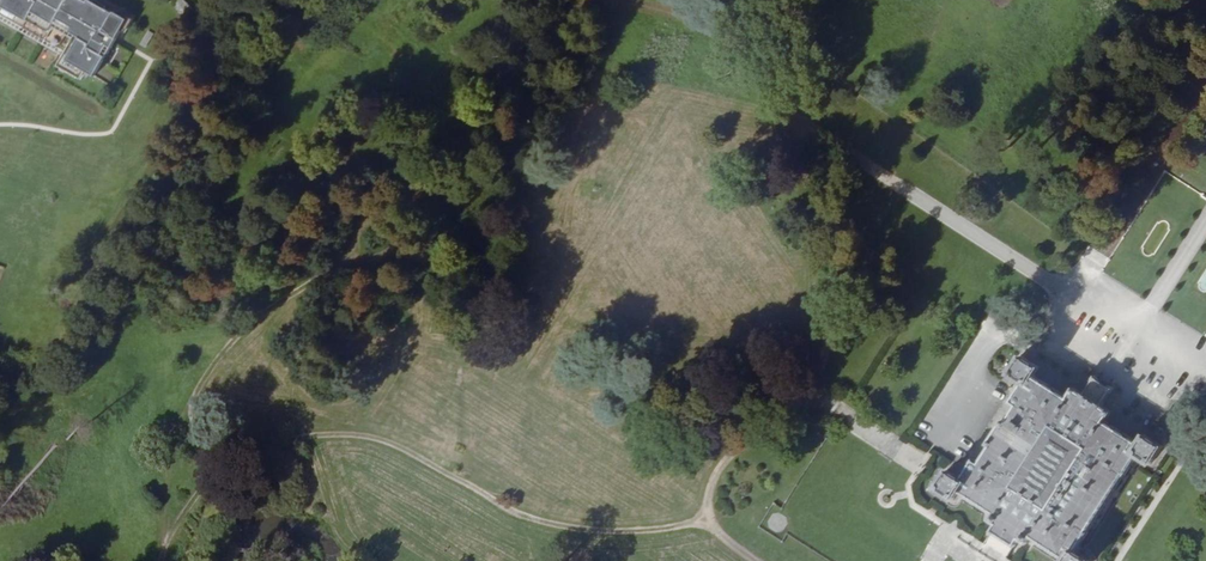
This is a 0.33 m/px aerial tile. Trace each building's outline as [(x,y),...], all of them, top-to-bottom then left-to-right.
[(57,58),(54,64),(84,80),(88,75),(94,77),(115,40),(127,19),(128,15),(115,7),(114,9),(98,0),(0,0),(0,25),(57,58)] [(1083,527),(1119,473),(1123,475),(1136,455),(1147,463),(1159,446),(1140,433),(1135,441),(1103,419),(1107,412),(1098,406),(1101,402),(1098,400),(1105,390),(1107,392),(1111,387),(1106,383),(1105,385),(1099,382),(1093,378),(1095,376),(1091,373),(1087,379),(1090,380),(1083,390),(1080,388),(1077,393),(1070,388),(1064,396),(1031,374),(1036,367),(1019,355),(1007,373),(1020,381),(1007,400),(1014,405),(1004,421),(997,416),(982,440),(988,444),(977,460),(972,456),(958,476),(946,468),(935,485),(953,497),(959,488),(993,510),(987,518),(995,523),(992,528),(1014,542),(1017,538),(1023,541),(1029,533),(1061,554),(1057,560),(1082,560),(1085,558),(1073,550),(1086,530),(1083,527)]
